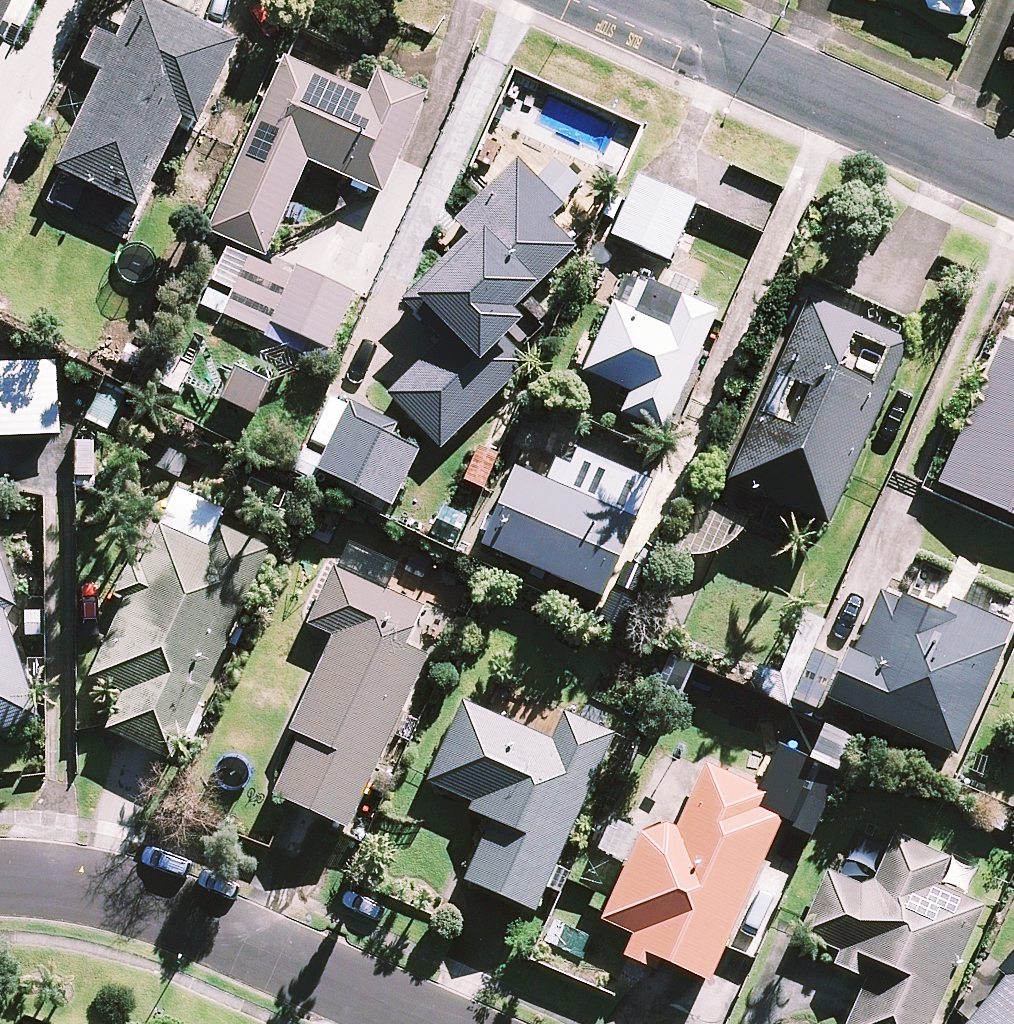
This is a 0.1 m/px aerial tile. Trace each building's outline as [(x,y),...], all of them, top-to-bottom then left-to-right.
[(15,0),(0,0),(0,30),(15,0)] [(143,0),(139,0),(118,43),(100,34),(86,63),(106,73),(59,170),(138,208),(182,118),(197,125),(236,45),(143,0)] [(368,93),(286,57),(209,231),(265,256),(307,161),(381,193),(424,94),(377,73),(368,93)] [(562,206),(517,161),(457,221),(472,237),(414,295),(451,333),(388,395),(441,448),(514,376),(544,345),(511,312),(575,248),(548,221),(562,206)] [(693,202),(639,179),(615,236),(670,259),(693,202)] [(353,294),(299,268),(273,324),(327,349),(353,294)] [(719,314),(628,274),(585,372),(632,393),(622,414),(666,433),(719,314)] [(900,338),(804,298),(727,484),(824,523),(900,338)] [(1004,337),(935,500),(1013,534),(1013,342),(1004,337)] [(0,365),(0,439),(61,436),(57,363),(0,365)] [(270,385),(237,369),(222,400),(255,416),(270,385)] [(350,402),(317,471),(391,507),(419,450),(393,438),(399,426),(350,402)] [(658,482),(580,448),(572,467),(557,460),(548,483),(516,469),(482,545),(607,599),(658,482)] [(114,598),(124,602),(90,678),(121,692),(105,730),(176,761),(269,550),(220,528),(210,551),(157,528),(136,575),(126,571),(114,598)] [(5,611),(19,606),(0,549),(0,732),(41,718),(5,611)] [(424,605),(335,564),(307,624),(334,636),(291,729),(302,735),(274,794),(348,828),(430,651),(407,640),(424,605)] [(1013,628),(954,602),(963,582),(924,566),(916,585),(908,602),(879,589),(830,700),(957,755),(1013,628)] [(814,715),(835,666),(807,654),(786,703),(814,715)] [(536,912),(616,734),(564,711),(552,739),(463,700),(426,782),(474,803),(470,811),(491,821),(464,880),(536,912)] [(664,962),(710,982),(784,815),(765,807),(771,792),(706,763),(677,829),(668,825),(640,833),(602,921),(633,935),(623,956),(659,972),(664,962)] [(893,837),(872,890),(827,872),(797,947),(867,976),(848,1023),(931,1023),(979,906),(936,888),(948,859),(893,837)] [(999,970),(1007,976),(968,1023),(1013,1023),(1013,952),(999,970)]
